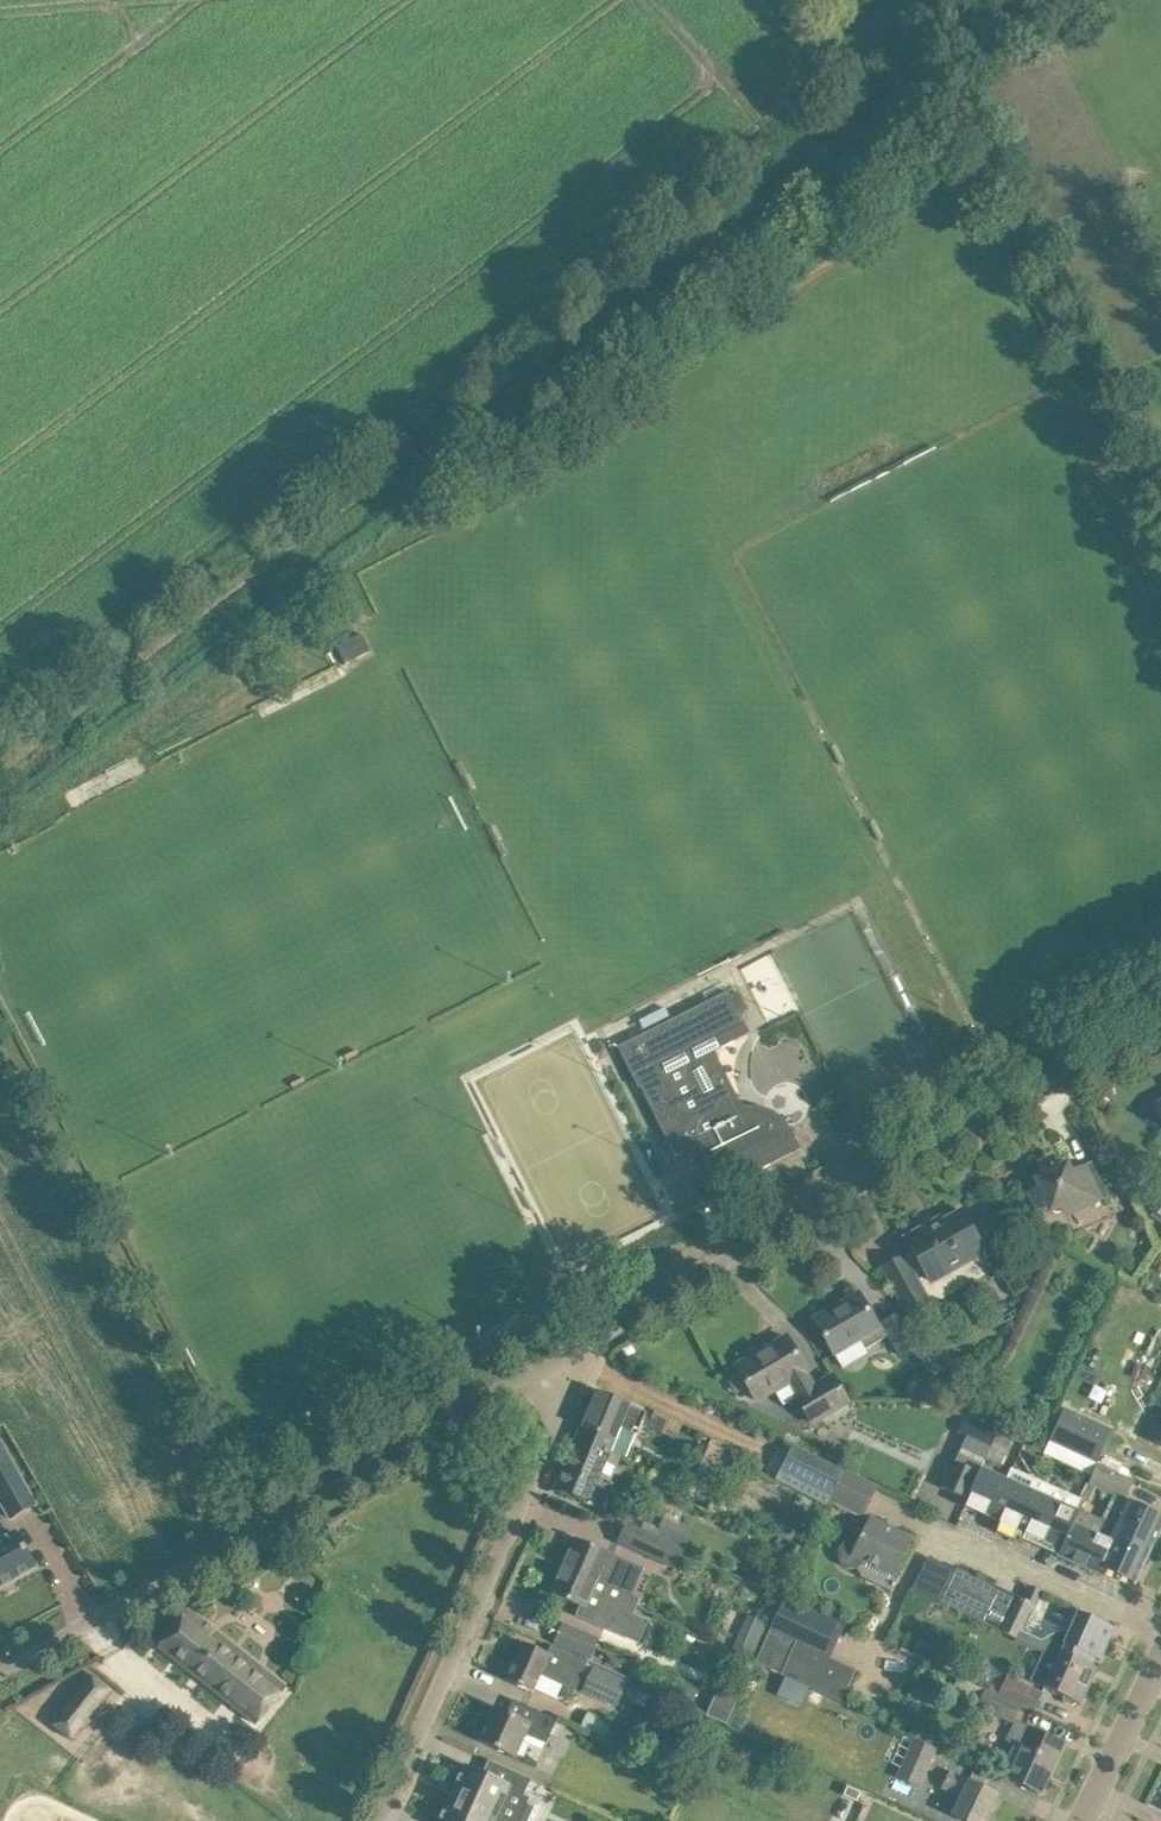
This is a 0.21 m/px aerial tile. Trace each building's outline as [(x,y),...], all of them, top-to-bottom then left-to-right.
[(370,653),(362,635),(337,647),(345,665),(370,653)] [(745,1024),(728,991),(639,1036),(618,1047),(634,1079),(636,1078),(640,1086),(641,1087),(674,1152),(676,1156),(699,1144),(706,1158),(710,1168),(721,1189),(755,1172),(771,1164),(801,1149),(800,1148),(792,1131),(791,1130),(783,1134),(777,1125),(768,1119),(758,1115),(747,1115),(738,1119),(731,1106),(740,1102),(714,1051),(747,1035),(743,1025),(745,1024)] [(846,1143),(854,1139),(847,1124),(839,1128),(846,1143)] [(1109,1197),(1102,1183),(1092,1162),(1071,1171),(1069,1166),(1064,1165),(1059,1167),(1056,1161),(1041,1168),(1048,1182),(1033,1189),(1041,1205),(1062,1212),(1091,1199),(1093,1204),(1109,1197)] [(1146,1206),(1153,1211),(1150,1216),(1160,1223),(1160,1183),(1146,1206)] [(1005,1244),(1004,1242),(992,1221),(974,1231),(963,1210),(932,1228),(929,1224),(904,1238),(928,1279),(975,1252),(979,1259),(1005,1244)] [(903,1255),(882,1267),(911,1315),(931,1304),(930,1303),(920,1284),(915,1275),(903,1255)] [(889,1335),(902,1357),(921,1346),(902,1312),(878,1326),(859,1294),(815,1320),(834,1353),(860,1339),(865,1349),(889,1335)] [(783,1405),(797,1396),(813,1423),(847,1402),(832,1376),(815,1386),(806,1371),(807,1371),(786,1336),(736,1366),(757,1401),(774,1391),(783,1405)] [(926,1342),(913,1353),(922,1364),(935,1353),(926,1342)] [(969,1394),(981,1401),(988,1390),(977,1382),(969,1394)] [(1151,1403),(1160,1407),(1160,1382),(1151,1403)] [(621,1427),(638,1434),(647,1412),(598,1391),(582,1428),(590,1432),(591,1430),(616,1440),(621,1427)] [(655,1410),(648,1425),(674,1438),(681,1423),(655,1410)] [(1066,1410),(1052,1441),(1096,1461),(1110,1430),(1066,1410)] [(967,1417),(960,1434),(990,1447),(993,1440),(997,1432),(998,1430),(970,1418),(967,1417)] [(1152,1421),(1144,1438),(1160,1445),(1160,1425),(1152,1421)] [(600,1478),(616,1440),(591,1430),(590,1432),(582,1428),(557,1489),(603,1508),(613,1484),(600,1478)] [(997,1432),(993,1440),(1008,1446),(1011,1438),(997,1432)] [(990,1447),(984,1461),(999,1467),(1008,1446),(993,1440),(990,1447)] [(705,1503),(729,1452),(711,1443),(687,1494),(705,1503)] [(793,1446),(776,1480),(826,1506),(829,1500),(843,1471),(793,1446)] [(967,1499),(981,1468),(955,1456),(941,1488),(967,1499)] [(36,1504),(12,1463),(0,1470),(0,1499),(11,1518),(36,1504)] [(1124,1499),(1133,1480),(1099,1465),(1090,1484),(1124,1499)] [(987,1516),(1004,1478),(981,1468),(967,1499),(964,1506),(987,1516)] [(877,1487),(856,1476),(844,1470),(843,1471),(829,1500),(862,1516),(877,1487)] [(1079,1511),(1033,1491),(1004,1478),(987,1516),(1061,1549),(1058,1556),(1099,1575),(1102,1568),(1135,1583),(1154,1543),(1135,1534),(1131,1542),(1115,1535),(1112,1543),(1073,1526),(1078,1513),(1079,1511)] [(1144,1507),(1129,1500),(1118,1527),(1090,1515),(1084,1512),(1079,1510),(1079,1511),(1078,1513),(1073,1526),(1112,1543),(1115,1535),(1131,1542),(1135,1534),(1154,1543),(1160,1528),(1160,1515),(1144,1507)] [(1088,1503),(1084,1512),(1090,1515),(1094,1506),(1088,1503)] [(862,1564),(866,1560),(893,1574),(910,1540),(871,1520),(860,1543),(855,1540),(852,1540),(845,1542),(842,1544),(839,1547),(838,1551),(838,1556),(840,1561),(843,1565),(846,1567),(849,1568),(853,1568),(857,1567),(862,1564)] [(663,1521),(656,1537),(661,1539),(684,1550),(692,1533),(663,1521)] [(625,1523),(617,1542),(653,1558),(661,1539),(656,1537),(625,1523)] [(36,1567),(16,1532),(1,1541),(0,1540),(0,1587),(36,1567)] [(619,1590),(631,1562),(609,1553),(576,1538),(564,1566),(597,1581),(619,1590)] [(784,1566),(790,1569),(794,1560),(796,1561),(802,1548),(792,1543),(786,1556),(788,1557),(786,1562),(785,1562),(784,1566)] [(941,1602),(955,1571),(929,1558),(912,1593),(942,1607),(944,1604),(941,1602)] [(619,1590),(597,1581),(564,1566),(552,1594),(584,1608),(581,1613),(590,1617),(588,1620),(610,1629),(619,1633),(619,1632),(633,1638),(641,1619),(633,1616),(640,1599),(633,1596),(619,1590)] [(1021,1632),(1034,1605),(957,1567),(955,1571),(941,1602),(944,1604),(962,1612),(1017,1639),(1021,1632)] [(843,1624),(822,1614),(785,1597),(771,1627),(756,1660),(755,1663),(841,1703),(856,1671),(821,1655),(829,1638),(835,1641),(843,1624)] [(286,1687),(189,1609),(160,1647),(257,1724),(286,1687)] [(1100,1660),(1114,1628),(1079,1612),(1070,1633),(1066,1632),(1061,1632),(1057,1633),(1048,1637),(1045,1640),(1040,1640),(1021,1632),(1017,1639),(1016,1642),(1043,1655),(1044,1653),(1058,1659),(1069,1664),(1072,1658),(1095,1669),(1096,1668),(1090,1665),(1094,1658),(1100,1660)] [(754,1619),(739,1653),(756,1660),(771,1627),(754,1619)] [(562,1624),(554,1642),(590,1658),(598,1639),(562,1624)] [(921,1637),(912,1643),(916,1649),(925,1643),(921,1637)] [(510,1659),(503,1673),(509,1678),(508,1680),(529,1690),(533,1692),(534,1688),(556,1698),(562,1685),(574,1691),(587,1662),(575,1657),(553,1647),(550,1654),(524,1643),(517,1660),(510,1659)] [(1043,1655),(1032,1680),(1045,1686),(1045,1687),(1058,1694),(1063,1696),(1064,1701),(1073,1705),(1076,1702),(1080,1704),(1080,1703),(1095,1669),(1072,1658),(1069,1664),(1058,1659),(1044,1653),(1043,1655)] [(593,1667),(583,1691),(616,1706),(626,1683),(593,1667)] [(89,1676),(52,1721),(76,1740),(93,1718),(91,1716),(109,1693),(89,1676)] [(1021,1705),(1034,1711),(1043,1693),(1007,1676),(1003,1685),(994,1680),(989,1690),(1021,1705)] [(722,1679),(707,1714),(727,1723),(743,1689),(722,1679)] [(1014,1720),(1021,1705),(989,1690),(982,1704),(1014,1720)] [(496,1707),(480,1742),(502,1751),(515,1757),(525,1734),(547,1744),(551,1734),(557,1721),(558,1719),(543,1713),(521,1703),(515,1716),(496,1707)] [(1064,1744),(1043,1734),(1017,1722),(1009,1740),(1020,1745),(1005,1777),(1020,1784),(1041,1794),(1064,1744)] [(913,1741),(897,1777),(919,1787),(935,1751),(913,1741)] [(511,1769),(489,1759),(482,1775),(466,1768),(452,1797),(505,1820),(533,1820),(541,1804),(530,1799),(531,1797),(525,1795),(532,1779),(511,1769)] [(976,1785),(969,1781),(969,1782),(951,1773),(943,1788),(962,1797),(953,1815),(960,1818),(965,1820),(985,1820),(998,1795),(976,1785)] [(861,1792),(848,1786),(844,1795),(857,1801),(861,1792)] [(452,1797),(442,1820),(505,1820),(452,1797)]
